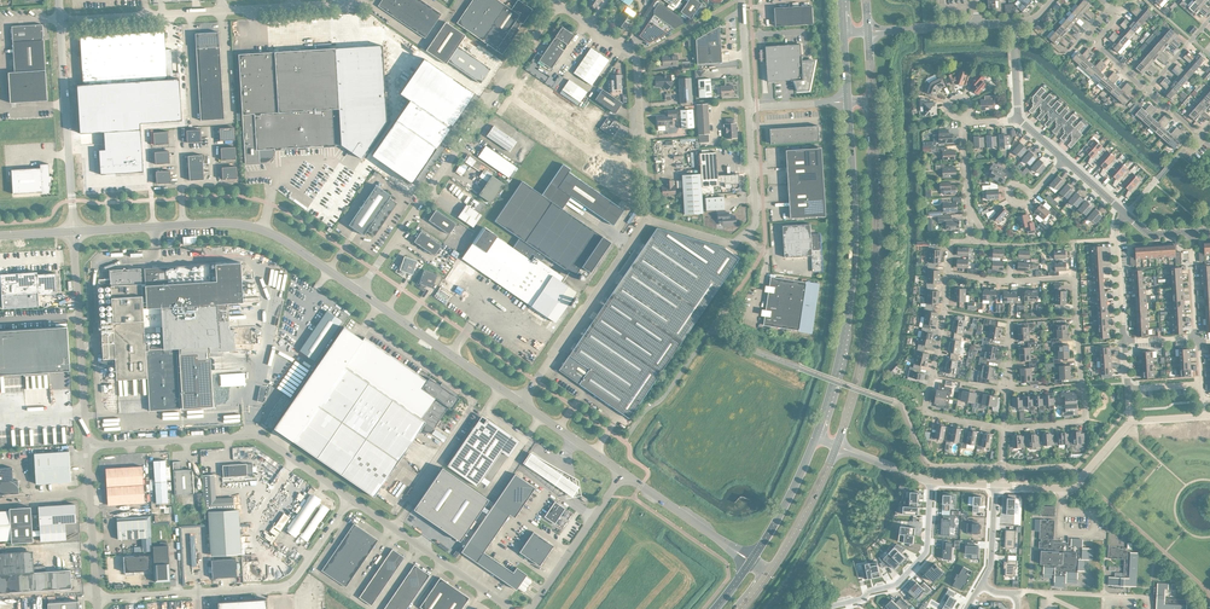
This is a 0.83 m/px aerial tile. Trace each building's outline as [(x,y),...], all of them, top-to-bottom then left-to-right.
[(425,36),(442,12),(424,0),(381,0),(378,4),(425,36)] [(502,52),(520,27),(518,26),(522,21),(523,22),(533,8),(527,3),(528,2),(527,1),(526,0),(523,0),(523,1),(522,0),(516,0),(512,7),(501,0),(472,0),(457,21),(502,52)] [(681,10),(691,17),(695,12),(698,14),(705,4),(702,2),(699,0),(688,0),(681,10)] [(1018,5),(1023,10),(1030,2),(1031,1),(1032,2),(1033,1),(1034,0),(1022,0),(1018,5)] [(1079,4),(1092,16),(1095,13),(1088,7),(1092,4),(1087,0),(1082,0),(1079,4)] [(1196,0),(1195,0),(1189,6),(1196,13),(1199,9),(1206,15),(1209,12),(1196,0)] [(1209,12),(1209,11),(1209,7),(1205,3),(1208,0),(1196,0),(1209,12)] [(654,13),(639,34),(649,41),(687,20),(659,1),(654,8),(654,13)] [(775,6),(776,25),(813,22),(812,4),(775,6)] [(1079,4),(1073,11),(1080,17),(1083,14),(1090,19),(1092,16),(1079,4)] [(1138,4),(1135,7),(1147,18),(1153,11),(1146,5),(1143,9),(1138,4)] [(1137,15),(1134,18),(1141,24),(1147,18),(1135,7),(1132,10),(1137,15)] [(617,22),(625,27),(633,15),(625,10),(617,22)] [(1073,11),(1067,17),(1081,29),(1084,26),(1077,20),(1080,17),(1073,11)] [(1067,17),(1061,24),(1068,30),(1071,27),(1078,32),(1081,29),(1067,17)] [(1126,17),(1123,20),(1135,31),(1141,24),(1134,18),(1131,22),(1126,17)] [(448,59),(481,82),(491,67),(458,44),(466,33),(446,20),(426,48),(446,62),(448,59)] [(1126,28),(1123,31),(1130,37),(1135,31),(1123,20),(1121,23),(1126,28)] [(12,24),(13,40),(15,70),(9,70),(11,101),(48,98),(44,38),(43,22),(12,24)] [(696,38),(697,62),(722,61),(720,24),(696,38)] [(1061,24),(1056,30),(1069,42),(1072,39),(1065,33),(1068,30),(1061,24)] [(562,25),(556,35),(555,36),(539,59),(551,67),(557,59),(567,45),(567,44),(568,43),(575,33),(562,25)] [(1157,27),(1154,31),(1162,38),(1165,34),(1157,27)] [(1171,27),(1165,34),(1179,46),(1181,43),(1175,37),(1178,34),(1171,27)] [(77,82),(77,83),(78,86),(78,93),(80,125),(80,131),(104,130),(105,147),(99,148),(101,172),(144,170),(141,121),(182,119),(179,70),(173,70),(172,46),(166,47),(165,29),(80,34),(81,49),(82,54),(83,82),(77,82)] [(196,31),(201,118),(224,117),(219,30),(196,31)] [(1069,42),(1056,30),(1050,37),(1057,43),(1060,40),(1067,45),(1069,42)] [(1115,30),(1112,33),(1124,44),(1130,37),(1123,31),(1120,35),(1115,30)] [(1124,44),(1112,33),(1109,36),(1114,41),(1111,44),(1118,51),(1124,44)] [(1162,38),(1159,40),(1166,47),(1169,43),(1176,49),(1179,46),(1165,34),(1162,38)] [(1159,40),(1154,47),(1167,59),(1170,56),(1163,50),(1166,47),(1159,40)] [(792,79),(794,78),(795,78),(799,89),(810,88),(815,60),(803,60),(802,54),(802,42),(766,45),(768,80),(792,78),(792,79)] [(382,43),(239,52),(246,161),(258,160),(261,159),(264,157),(267,154),(268,151),(269,147),(299,146),(299,147),(301,147),(305,146),(305,145),(341,143),(362,157),(387,120),(382,43)] [(592,83),(609,59),(591,46),(574,71),(592,83)] [(1073,57),(1079,63),(1091,49),(1088,47),(1083,53),(1079,50),(1073,57)] [(1154,47),(1148,54),(1155,60),(1158,56),(1164,62),(1167,59),(1154,47)] [(1079,63),(1086,69),(1092,62),(1089,59),(1095,52),(1091,49),(1079,63)] [(662,54),(663,65),(678,64),(677,50),(668,50),(669,54),(662,54)] [(1189,50),(1186,53),(1200,65),(1206,58),(1199,52),(1196,55),(1189,50)] [(1190,62),(1187,65),(1194,71),(1200,65),(1186,53),(1184,56),(1190,62)] [(1148,54),(1142,60),(1156,72),(1158,69),(1152,63),(1155,60),(1148,54)] [(410,98),(372,153),(413,181),(475,91),(424,56),(400,91),(410,98)] [(1086,69),(1092,75),(1105,61),(1101,58),(1096,65),(1092,62),(1086,69)] [(682,59),(683,67),(690,67),(690,59),(682,59)] [(1156,72),(1142,60),(1136,67),(1143,73),(1146,69),(1153,75),(1156,72)] [(1092,75),(1099,80),(1105,73),(1102,70),(1108,64),(1105,61),(1092,75)] [(1178,63),(1175,66),(1188,78),(1194,71),(1187,65),(1184,69),(1178,63)] [(1179,75),(1176,78),(1183,84),(1188,78),(1175,66),(1172,69),(1179,75)] [(703,67),(695,68),(696,76),(704,76),(703,67)] [(960,68),(958,76),(952,74),(952,73),(948,74),(952,82),(955,80),(956,81),(959,82),(960,82),(962,82),(962,83),(963,84),(968,71),(965,70),(964,69),(964,70),(960,68)] [(1099,80),(1105,86),(1118,73),(1114,70),(1109,76),(1105,73),(1099,80)] [(531,72),(502,114),(633,204),(632,186),(624,186),(586,160),(597,144),(630,167),(630,154),(592,128),(605,110),(590,100),(584,109),(531,72)] [(987,83),(983,79),(985,77),(979,72),(974,78),(977,81),(972,87),(979,93),(987,83)] [(622,87),(621,73),(611,74),(611,79),(607,79),(608,90),(616,90),(616,87),(622,87)] [(655,75),(656,84),(663,84),(667,88),(673,81),(671,79),(671,74),(667,75),(665,73),(663,75),(655,75)] [(1105,86),(1112,92),(1118,85),(1115,82),(1121,75),(1118,73),(1105,86)] [(679,77),(680,101),(692,100),(691,76),(679,77)] [(938,89),(940,87),(945,84),(941,76),(938,78),(938,77),(932,80),(930,82),(928,88),(929,88),(928,92),(936,94),(938,89)] [(1166,76),(1163,79),(1177,91),(1183,84),(1176,78),(1173,82),(1166,76)] [(698,78),(699,96),(712,95),(710,77),(698,78)] [(562,88),(580,100),(587,90),(569,78),(562,88)] [(1177,91),(1163,79),(1160,82),(1167,88),(1164,91),(1171,98),(1177,91)] [(1112,92),(1119,98),(1131,84),(1127,81),(1122,88),(1118,85),(1112,92)] [(721,84),(722,94),(734,94),(733,84),(721,84)] [(1131,84),(1119,98),(1125,104),(1131,97),(1128,93),(1134,87),(1131,84)] [(1033,112),(1041,103),(1044,99),(1041,95),(1046,89),(1042,85),(1033,96),(1034,96),(1033,97),(1033,98),(1033,99),(1033,100),(1033,101),(1034,101),(1034,102),(1035,103),(1029,109),(1033,112)] [(595,98),(615,111),(622,101),(602,87),(595,98)] [(1040,119),(1049,110),(1049,109),(1052,106),(1052,105),(1048,102),(1054,96),(1050,92),(1044,99),(1041,103),(1041,104),(1041,105),(1041,106),(1041,107),(1041,108),(1042,109),(1043,110),(1037,116),(1040,119)] [(987,94),(987,98),(986,99),(981,99),(982,109),(994,108),(994,104),(995,104),(996,103),(995,94),(987,94)] [(1201,100),(1208,107),(1209,104),(1209,97),(1207,94),(1201,100)] [(925,111),(928,114),(937,113),(937,101),(929,101),(928,98),(925,98),(921,98),(921,104),(925,104),(925,111)] [(1048,126),(1056,116),(1060,112),(1056,109),(1062,103),(1061,102),(1058,99),(1052,105),(1052,106),(1049,109),(1049,110),(1049,111),(1048,112),(1048,113),(1048,114),(1049,114),(1049,115),(1051,116),(1045,123),(1048,126)] [(1201,100),(1195,107),(1207,118),(1209,114),(1205,110),(1208,107),(1201,100)] [(1136,113),(1142,119),(1154,105),(1151,102),(1146,109),(1142,106),(1136,113)] [(697,103),(699,132),(709,132),(707,103),(697,103)] [(1142,119),(1149,125),(1155,118),(1152,115),(1158,108),(1154,105),(1142,119)] [(1056,133),(1064,123),(1068,119),(1067,119),(1064,116),(1070,109),(1065,106),(1060,112),(1056,116),(1057,117),(1056,118),(1056,119),(1056,120),(1056,121),(1057,122),(1058,123),(1053,130),(1056,133)] [(680,108),(682,127),(694,126),(693,107),(680,108)] [(1207,118),(1195,107),(1189,114),(1196,120),(1199,116),(1204,121),(1207,118)] [(665,124),(667,125),(672,119),(672,116),(677,116),(676,109),(668,109),(668,113),(658,114),(658,124),(665,124)] [(1064,140),(1072,130),(1075,126),(1072,123),(1077,116),(1073,113),(1067,119),(1068,119),(1064,123),(1065,124),(1064,124),(1064,125),(1064,126),(1064,127),(1064,128),(1065,129),(1066,130),(1060,137),(1064,140)] [(1149,125),(1155,130),(1167,117),(1164,114),(1158,121),(1155,118),(1149,125)] [(600,126),(613,135),(620,124),(608,116),(600,126)] [(732,135),(734,136),(736,136),(737,134),(737,132),(736,132),(735,122),(735,117),(726,117),(726,122),(727,135),(732,135)] [(1155,130),(1162,136),(1168,129),(1165,126),(1171,119),(1167,117),(1155,130)] [(1072,130),(1072,131),(1072,132),(1072,133),(1072,134),(1072,135),(1072,136),(1073,136),(1074,137),(1068,144),(1071,146),(1083,133),(1079,130),(1085,123),(1081,119),(1075,126),(1072,130)] [(487,134),(510,150),(517,140),(494,124),(487,134)] [(771,127),(772,142),(820,139),(819,124),(771,127)] [(220,126),(221,139),(235,138),(234,125),(220,126)] [(1162,136),(1168,142),(1180,128),(1177,125),(1171,132),(1168,129),(1162,136)] [(187,128),(188,141),(202,140),(201,128),(187,128)] [(939,133),(940,141),(952,140),(952,132),(949,132),(949,128),(938,129),(938,133),(939,133)] [(1180,128),(1168,142),(1175,148),(1181,141),(1178,138),(1184,131),(1180,128)] [(154,130),(154,143),(169,142),(168,130),(154,130)] [(1009,134),(1006,134),(1006,132),(999,133),(1000,145),(1006,145),(1006,147),(1010,147),(1011,143),(1010,144),(1009,134)] [(993,145),(997,144),(996,134),(994,135),(994,133),(987,134),(988,146),(993,146),(993,145)] [(980,145),(985,145),(984,135),(981,135),(981,134),(974,134),(975,147),(981,147),(980,145)] [(1085,149),(1089,153),(1099,141),(1092,135),(1078,152),(1080,154),(1085,152),(1084,150),(1085,149)] [(1027,148),(1026,146),(1027,145),(1021,141),(1013,150),(1017,154),(1018,153),(1021,156),(1027,148)] [(1088,161),(1090,163),(1105,147),(1099,141),(1089,153),(1092,156),(1091,157),(1090,156),(1088,161)] [(478,155),(509,176),(516,165),(486,144),(478,155)] [(221,146),(222,158),(236,157),(235,145),(221,146)] [(787,148),(791,216),(822,214),(823,215),(825,215),(821,146),(818,146),(787,148)] [(943,150),(944,158),(956,158),(955,149),(948,149),(948,146),(938,146),(938,150),(943,150)] [(1098,160),(1101,164),(1111,152),(1105,147),(1090,163),(1093,166),(1097,163),(1096,162),(1098,160)] [(155,150),(156,162),(170,161),(169,149),(155,150)] [(1035,155),(1036,154),(1031,149),(1022,158),(1026,162),(1027,161),(1030,164),(1037,156),(1035,155)] [(719,184),(718,180),(718,174),(716,150),(700,151),(702,185),(719,184)] [(1100,172),(1103,174),(1118,158),(1111,152),(1101,164),(1105,167),(1104,168),(1103,168),(1100,172)] [(188,154),(189,166),(204,165),(203,153),(188,154)] [(1037,169),(1040,172),(1046,165),(1044,163),(1045,162),(1040,157),(1032,167),(1036,170),(1037,169)] [(1110,171),(1114,175),(1124,163),(1118,158),(1103,174),(1106,177),(1110,174),(1109,173),(1110,171)] [(1001,169),(1002,166),(993,161),(990,169),(993,170),(990,175),(1001,181),(1006,172),(1002,170),(1001,169)] [(50,174),(49,162),(40,162),(41,166),(12,168),(13,192),(42,190),(42,191),(50,191),(52,174),(50,174)] [(563,162),(542,193),(562,207),(571,194),(613,224),(624,208),(569,170),(571,167),(563,162)] [(943,168),(944,176),(957,175),(956,166),(945,166),(944,163),(936,164),(936,168),(943,168)] [(1113,183),(1116,186),(1130,169),(1124,163),(1114,175),(1118,178),(1117,179),(1115,179),(1113,183)] [(222,165),(223,178),(237,177),(237,164),(222,165)] [(204,165),(189,166),(190,178),(204,178),(204,165)] [(1023,170),(1020,173),(1023,176),(1030,168),(1027,166),(1023,170)] [(156,169),(157,182),(171,181),(171,169),(156,169)] [(1123,183),(1126,186),(1137,175),(1130,169),(1116,186),(1118,188),(1122,185),(1122,184),(1123,183)] [(682,173),(685,213),(703,211),(700,172),(682,173)] [(718,174),(718,180),(733,183),(733,184),(733,185),(734,186),(735,187),(736,187),(737,187),(738,186),(739,185),(739,183),(739,182),(739,172),(732,173),(725,173),(724,173),(724,174),(718,174)] [(479,193),(491,201),(505,182),(492,173),(479,193)] [(1065,181),(1063,180),(1064,178),(1059,174),(1050,183),(1054,187),(1055,186),(1058,189),(1058,188),(1061,185),(1065,181)] [(1137,175),(1126,186),(1130,189),(1129,190),(1128,190),(1126,194),(1128,197),(1143,180),(1137,175)] [(562,207),(542,193),(522,179),(495,219),(520,236),(513,246),(483,226),(462,256),(547,315),(555,321),(576,290),(561,279),(563,275),(534,255),(531,259),(529,257),(532,252),(542,259),(545,254),(582,279),(585,274),(578,270),(582,265),(590,270),(611,240),(562,207)] [(662,185),(663,194),(675,193),(675,184),(673,184),(673,179),(665,179),(666,185),(662,185)] [(944,187),(945,194),(957,193),(956,184),(948,184),(948,180),(941,181),(941,188),(944,187)] [(1072,188),(1073,187),(1068,182),(1063,187),(1061,190),(1060,191),(1064,195),(1064,194),(1067,197),(1068,197),(1070,194),(1074,190),(1072,188)] [(349,223),(364,233),(367,229),(375,234),(397,201),(390,196),(391,193),(376,183),(349,223)] [(987,188),(987,198),(999,197),(999,187),(991,188),(991,183),(983,184),(983,189),(987,188)] [(1082,196),(1083,195),(1077,191),(1072,196),(1070,199),(1069,200),(1073,203),(1074,203),(1077,205),(1080,202),(1083,198),(1082,196)] [(706,196),(706,208),(725,207),(724,195),(706,196)] [(956,201),(953,201),(953,197),(942,198),(942,202),(944,202),(944,210),(957,210),(956,201)] [(1091,205),(1092,203),(1087,199),(1082,204),(1080,207),(1078,208),(1083,212),(1083,211),(1086,214),(1087,213),(1089,210),(1093,206),(1091,205)] [(1035,210),(1044,218),(1050,211),(1055,215),(1058,211),(1052,205),(1049,209),(1041,202),(1035,210)] [(466,203),(458,215),(473,225),(482,213),(466,203)] [(1004,205),(1004,206),(1002,204),(997,211),(994,208),(986,212),(989,217),(993,215),(999,221),(1009,210),(1005,206),(1004,205)] [(1093,219),(1096,222),(1102,214),(1100,213),(1101,212),(1096,207),(1092,212),(1089,215),(1088,216),(1092,220),(1093,219)] [(429,218),(449,232),(456,222),(436,208),(429,218)] [(735,214),(728,214),(727,211),(718,211),(718,218),(722,218),(723,224),(736,223),(736,221),(737,220),(737,217),(735,216),(735,214)] [(1034,220),(1030,221),(1028,213),(1019,214),(1021,226),(1027,225),(1028,229),(1028,232),(1036,231),(1035,228),(1034,220)] [(959,218),(952,218),(952,215),(938,216),(939,220),(947,220),(947,228),(960,227),(960,221),(960,220),(959,218)] [(1043,221),(1040,224),(1046,230),(1049,226),(1043,221)] [(783,224),(785,250),(785,256),(812,254),(813,270),(823,269),(821,232),(811,233),(811,222),(783,224)] [(590,323),(559,368),(629,416),(660,371),(681,341),(722,281),(739,256),(724,246),(657,226),(652,233),(611,293),(590,323)] [(414,240),(434,254),(441,244),(421,230),(414,240)] [(927,250),(927,252),(928,254),(930,254),(941,255),(941,248),(937,248),(937,244),(937,241),(929,241),(929,244),(929,248),(928,248),(927,250)] [(1202,242),(1203,249),(1199,249),(1200,260),(1205,260),(1205,254),(1209,254),(1209,242),(1202,242)] [(1177,244),(1155,245),(1156,257),(1176,256),(1176,261),(1182,261),(1181,250),(1177,251),(1177,244)] [(1156,257),(1155,245),(1134,246),(1134,253),(1130,253),(1131,264),(1137,264),(1136,259),(1156,257)] [(969,254),(969,258),(977,259),(977,254),(972,254),(973,251),(973,246),(958,246),(958,254),(969,254)] [(989,259),(993,259),(1001,260),(1001,256),(1004,256),(1005,248),(994,247),(993,255),(989,255),(989,259)] [(1055,249),(1055,257),(1066,256),(1065,248),(1055,249)] [(1019,257),(1030,257),(1030,249),(1019,249),(1019,257)] [(396,270),(404,276),(403,275),(406,270),(413,273),(417,259),(405,254),(402,261),(396,270)] [(926,262),(926,264),(928,264),(936,265),(936,261),(940,261),(941,255),(930,254),(928,254),(928,255),(927,256),(927,259),(928,260),(928,261),(927,262),(926,262)] [(957,266),(968,266),(969,258),(958,258),(957,266)] [(1001,260),(993,259),(993,267),(988,267),(988,271),(996,272),(996,268),(1004,268),(1004,260),(1001,260)] [(113,319),(101,320),(103,357),(115,356),(117,378),(148,376),(150,409),(180,407),(178,366),(180,366),(183,407),(213,405),(210,356),(198,357),(198,351),(179,352),(180,363),(178,363),(177,346),(161,347),(161,341),(145,342),(144,324),(150,324),(162,323),(164,344),(204,342),(203,320),(190,321),(188,302),(217,301),(218,320),(229,319),(228,301),(243,300),(260,299),(260,295),(243,296),(241,260),(215,262),(216,279),(210,279),(209,262),(144,266),(146,299),(143,300),(141,266),(127,267),(125,265),(123,267),(110,268),(110,277),(112,302),(113,319)] [(1033,261),(1031,261),(1029,261),(1019,261),(1018,269),(1029,269),(1029,267),(1032,267),(1033,266),(1033,261)] [(1051,266),(1052,274),(1059,274),(1059,269),(1067,269),(1066,261),(1055,261),(1056,266),(1051,266)] [(929,268),(929,275),(940,275),(940,269),(935,268),(936,265),(928,264),(928,268),(929,268)] [(415,283),(424,289),(423,288),(426,284),(432,286),(437,272),(424,268),(422,275),(421,274),(415,283)] [(0,274),(0,292),(2,292),(3,306),(39,304),(38,292),(57,291),(56,271),(17,273),(0,274)] [(770,285),(769,285),(768,290),(769,290),(766,309),(765,309),(765,314),(764,323),(800,329),(810,331),(817,282),(807,280),(807,281),(771,275),(770,285)] [(927,281),(927,285),(935,285),(935,282),(939,282),(940,275),(929,275),(929,281),(927,281)] [(1056,287),(1056,296),(1067,296),(1067,289),(1061,289),(1061,284),(1054,284),(1054,287),(1056,287)] [(928,289),(928,295),(939,296),(939,289),(934,289),(935,285),(927,285),(927,289),(928,289)] [(926,301),(926,305),(934,306),(934,302),(938,302),(939,296),(928,295),(924,295),(924,301),(926,301)] [(1067,296),(1056,296),(1056,306),(1053,306),(1053,310),(1060,310),(1060,302),(1066,303),(1067,296)] [(192,306),(193,313),(217,312),(217,304),(192,306)] [(927,309),(926,315),(936,317),(937,311),(933,310),(934,306),(926,305),(925,309),(927,309)] [(327,309),(300,349),(315,359),(342,319),(327,309)] [(954,317),(953,323),(964,325),(966,315),(958,314),(957,317),(954,317)] [(923,322),(923,325),(930,327),(931,323),(935,324),(936,317),(926,315),(925,322),(923,322)] [(990,324),(989,330),(1001,332),(1002,326),(997,325),(998,319),(985,317),(984,323),(990,324)] [(1057,323),(1057,330),(1068,329),(1068,323),(1064,323),(1064,318),(1055,319),(1056,323),(1057,323)] [(1018,326),(1019,332),(1029,332),(1029,328),(1031,328),(1034,325),(1034,320),(1027,321),(1027,325),(1018,326)] [(955,331),(954,334),(962,335),(964,325),(953,323),(951,330),(955,331)] [(70,368),(67,324),(0,328),(0,372),(22,371),(22,373),(24,373),(23,371),(24,371),(48,369),(70,368)] [(344,325),(292,400),(302,407),(295,418),(303,424),(293,439),(374,495),(402,454),(394,449),(407,431),(414,436),(421,426),(430,432),(458,392),(442,381),(440,383),(429,376),(427,379),(365,335),(363,338),(344,325)] [(923,330),(922,336),(932,338),(934,332),(929,331),(930,327),(923,325),(922,329),(923,330)] [(1051,341),(1053,341),(1060,340),(1060,337),(1069,336),(1068,329),(1057,330),(1058,337),(1051,337),(1051,341)] [(984,335),(983,339),(991,340),(991,337),(1000,338),(1001,332),(989,330),(988,336),(984,335)] [(1028,339),(1028,342),(1035,342),(1035,338),(1030,338),(1029,332),(1019,332),(1019,339),(1028,339)] [(950,337),(949,344),(961,345),(962,335),(954,334),(954,338),(950,337)] [(919,342),(918,346),(925,347),(926,344),(931,345),(932,338),(922,336),(920,342),(919,342)] [(987,344),(986,350),(998,352),(999,346),(990,344),(991,340),(983,339),(982,343),(987,344)] [(1058,344),(1059,351),(1069,350),(1069,343),(1060,344),(1060,340),(1053,341),(1053,344),(1058,344)] [(1020,346),(1020,353),(1031,352),(1030,346),(1038,345),(1037,341),(1035,342),(1028,342),(1028,346),(1020,346)] [(952,351),(951,354),(959,356),(961,345),(949,344),(948,350),(952,351)] [(919,350),(917,356),(928,358),(929,352),(925,351),(925,347),(918,346),(917,349),(919,350)] [(980,355),(980,359),(987,360),(988,357),(997,358),(998,352),(986,350),(985,356),(980,355)] [(1054,357),(1054,361),(1061,361),(1061,357),(1070,357),(1069,350),(1059,351),(1059,357),(1054,357)] [(1029,359),(1030,363),(1037,362),(1038,362),(1038,358),(1031,359),(1031,352),(1020,353),(1020,360),(1029,359)] [(947,357),(946,364),(961,366),(962,360),(958,359),(959,356),(951,354),(950,358),(947,357)] [(914,362),(914,366),(921,367),(922,364),(926,365),(928,358),(917,356),(916,362),(914,362)] [(984,363),(983,369),(995,371),(996,365),(987,364),(987,360),(980,359),(979,362),(984,363)] [(1059,364),(1060,371),(1071,370),(1070,364),(1061,364),(1061,361),(1054,361),(1054,365),(1059,364)] [(1021,367),(1021,373),(1032,373),(1031,366),(1037,366),(1037,362),(1030,363),(1030,366),(1021,367)] [(961,366),(946,364),(945,370),(948,371),(948,374),(948,375),(955,376),(956,372),(960,373),(961,366)] [(1112,365),(1101,366),(1102,373),(1102,376),(1112,376),(1112,372),(1112,365)] [(921,367),(914,366),(913,369),(914,370),(913,376),(923,378),(925,372),(920,371),(921,367)] [(995,371),(983,369),(982,376),(978,375),(977,381),(988,382),(989,377),(994,378),(995,371)] [(1071,370),(1060,371),(1060,378),(1055,378),(1055,382),(1062,381),(1062,378),(1071,377),(1071,370)] [(1032,373),(1021,373),(1022,380),(1031,380),(1031,383),(1039,383),(1039,379),(1032,379),(1032,373)] [(257,399),(265,401),(268,386),(260,385),(257,399)] [(937,388),(936,395),(949,397),(950,393),(951,393),(952,390),(952,387),(945,385),(944,389),(941,388),(937,388)] [(965,399),(968,400),(970,390),(963,389),(962,396),(958,395),(957,403),(963,404),(965,399)] [(972,406),(978,407),(979,399),(976,398),(977,391),(970,390),(968,400),(972,401),(972,406)] [(1065,396),(1066,403),(1076,402),(1076,399),(1077,399),(1077,391),(1062,392),(1062,396),(1065,396)] [(985,403),(989,403),(991,393),(984,392),(982,400),(979,399),(978,407),(983,407),(985,403)] [(991,393),(989,403),(992,404),(993,409),(999,410),(1000,402),(996,402),(997,396),(998,395),(991,393)] [(1034,404),(1037,404),(1039,406),(1040,411),(1045,411),(1044,403),(1044,397),(1043,397),(1039,397),(1039,394),(1033,395),(1033,397),(1034,404)] [(1043,394),(1043,397),(1044,397),(1044,403),(1047,403),(1050,405),(1050,408),(1055,408),(1054,396),(1049,397),(1049,394),(1044,394),(1043,394)] [(949,397),(936,395),(935,402),(942,403),(941,406),(949,408),(950,402),(948,401),(949,397)] [(1024,409),(1024,405),(1023,398),(1019,398),(1019,395),(1013,396),(1013,399),(1013,405),(1017,405),(1019,407),(1019,410),(1024,409)] [(1034,409),(1034,404),(1033,397),(1029,398),(1029,395),(1023,395),(1023,398),(1024,405),(1027,404),(1029,406),(1029,409),(1034,409)] [(1076,402),(1066,403),(1066,407),(1063,407),(1063,414),(1078,413),(1077,406),(1076,402)] [(517,438),(487,417),(480,427),(475,424),(447,464),(477,484),(501,449),(507,453),(517,438)] [(944,438),(946,425),(942,424),(942,425),(937,425),(936,431),(932,430),(931,437),(935,438),(936,436),(944,438)] [(959,440),(961,428),(961,427),(957,426),(957,428),(953,427),(952,433),(948,433),(947,440),(951,441),(951,439),(959,440)] [(973,429),(973,431),(969,430),(968,436),(964,435),(963,443),(967,443),(967,442),(975,443),(977,430),(973,429)] [(1073,430),(1073,442),(1085,442),(1085,437),(1081,437),(1081,430),(1077,430),(1077,429),(1076,429),(1075,429),(1074,429),(1074,430),(1073,430)] [(1055,443),(1055,438),(1051,438),(1051,432),(1047,432),(1047,431),(1046,430),(1045,431),(1044,431),(1044,432),(1043,432),(1044,444),(1055,443)] [(1059,431),(1058,431),(1058,443),(1066,442),(1066,446),(1071,445),(1070,442),(1070,437),(1066,437),(1066,432),(1066,431),(1062,431),(1062,430),(1061,430),(1060,430),(1059,430),(1059,431)] [(1041,444),(1040,434),(1036,434),(1036,433),(1032,433),(1032,432),(1031,431),(1030,431),(1030,432),(1029,433),(1028,433),(1029,445),(1029,446),(1030,447),(1031,447),(1035,447),(1036,447),(1037,446),(1036,445),(1041,444)] [(979,447),(984,448),(985,445),(990,445),(992,432),(988,432),(988,433),(984,432),(983,438),(979,438),(977,447),(979,447)] [(1015,434),(1013,434),(1013,438),(1014,446),(1026,445),(1025,434),(1021,435),(1021,434),(1018,434),(1017,433),(1016,432),(1015,433),(1015,434)] [(34,451),(36,482),(71,480),(69,449),(34,451)] [(523,462),(572,496),(580,486),(530,452),(523,462)] [(153,459),(156,501),(169,500),(166,458),(153,459)] [(173,460),(175,493),(193,492),(192,467),(182,468),(182,459),(173,460)] [(222,463),(223,475),(247,474),(247,462),(222,463)] [(106,466),(107,485),(143,482),(142,464),(106,466)] [(19,491),(18,478),(13,478),(12,465),(0,466),(0,492),(19,491)] [(442,466),(414,507),(460,539),(488,497),(442,466)] [(216,497),(214,472),(202,473),(204,509),(234,507),(234,495),(216,497)] [(515,472),(494,502),(509,513),(514,516),(535,486),(515,472)] [(143,482),(107,485),(108,503),(144,501),(143,482)] [(910,490),(910,504),(918,505),(918,490),(910,490)] [(287,526),(298,534),(300,531),(310,537),(311,535),(310,534),(313,529),(315,530),(316,527),(315,526),(327,509),(319,504),(321,501),(310,493),(287,526)] [(943,493),(943,502),(943,501),(945,501),(944,502),(944,509),(950,509),(951,493),(943,493)] [(974,494),(973,511),(979,511),(979,504),(979,502),(981,502),(981,504),(982,495),(974,494)] [(1007,500),(1007,513),(1015,514),(1015,500),(1016,497),(1008,496),(1007,500)] [(555,500),(544,515),(555,522),(565,507),(555,500)] [(75,502),(38,504),(41,539),(66,537),(65,521),(76,520),(75,502)] [(494,502),(487,512),(503,523),(509,513),(494,502)] [(903,504),(903,512),(918,513),(918,510),(919,510),(919,505),(918,505),(910,504),(903,504)] [(0,509),(0,539),(11,538),(12,541),(33,539),(31,505),(9,506),(10,508),(0,509)] [(1041,514),(1055,515),(1056,505),(1041,505),(1041,514)] [(487,512),(481,522),(496,532),(503,523),(487,512)] [(942,517),(941,534),(949,534),(950,525),(955,526),(955,514),(947,514),(946,517),(943,517),(942,517)] [(117,519),(118,537),(148,535),(147,517),(117,519)] [(977,519),(969,518),(969,522),(968,522),(968,530),(973,531),(973,532),(972,532),(972,533),(973,533),(973,532),(978,532),(978,531),(980,531),(980,523),(977,522),(977,519)] [(1039,540),(1039,546),(1044,547),(1044,549),(1041,549),(1041,562),(1044,562),(1043,572),(1055,572),(1054,581),(1066,581),(1066,582),(1066,577),(1078,577),(1078,569),(1085,570),(1085,558),(1089,558),(1089,547),(1083,546),(1083,538),(1078,538),(1072,537),(1071,537),(1071,542),(1069,542),(1069,541),(1052,540),(1052,538),(1054,538),(1055,518),(1049,518),(1049,520),(1047,520),(1047,518),(1041,518),(1040,537),(1042,537),(1041,540),(1039,540)] [(901,524),(900,532),(915,534),(916,526),(907,525),(908,520),(901,520),(901,524)] [(354,521),(322,569),(346,585),(378,538),(354,521)] [(481,522),(474,532),(489,542),(496,532),(481,522)] [(1006,528),(1005,546),(1015,547),(1016,529),(1006,528)] [(533,530),(526,540),(546,554),(554,544),(533,530)] [(461,550),(476,560),(484,550),(489,542),(474,532),(461,550)] [(900,532),(899,540),(914,542),(915,534),(900,532)] [(546,554),(526,540),(519,550),(540,564),(546,554)] [(966,544),(965,552),(971,552),(971,557),(978,558),(979,544),(974,544),(974,540),(967,540),(967,544),(966,544)] [(944,548),(943,557),(952,558),(953,542),(946,541),(946,548),(944,548)] [(153,544),(155,580),(169,579),(170,579),(170,578),(168,543),(153,544)] [(886,548),(886,549),(889,551),(900,561),(905,556),(900,550),(904,546),(897,543),(889,551),(886,548)] [(1109,575),(1108,584),(1113,584),(1113,587),(1121,587),(1121,584),(1133,585),(1134,580),(1136,580),(1138,551),(1131,551),(1131,550),(1126,548),(1126,546),(1122,546),(1122,547),(1109,543),(1109,544),(1108,557),(1125,558),(1124,576),(1109,575)] [(359,595),(371,604),(404,555),(392,547),(359,595)] [(0,552),(0,590),(72,586),(70,567),(34,570),(33,550),(0,552)] [(476,560),(486,567),(493,557),(484,550),(476,560)] [(881,554),(879,556),(885,566),(889,562),(895,567),(900,561),(889,551),(884,557),(881,554)] [(124,570),(151,568),(150,553),(123,554),(123,555),(124,559),(124,560),(124,565),(124,570)] [(211,558),(212,576),(237,575),(236,556),(211,558)] [(486,567),(496,574),(503,564),(493,557),(486,567)] [(1004,566),(1004,567),(1006,567),(1005,574),(1015,575),(1015,567),(1017,567),(1017,559),(1007,558),(1007,559),(1007,560),(1004,560),(1004,566)] [(870,561),(869,561),(872,576),(873,576),(880,574),(877,560),(870,562),(870,561)] [(862,562),(858,563),(859,569),(863,568),(865,577),(868,577),(872,576),(869,561),(862,562)] [(935,561),(925,572),(934,580),(937,576),(939,578),(946,572),(935,561)] [(430,573),(414,563),(382,608),(405,608),(430,573)] [(496,574),(506,581),(513,570),(503,564),(496,574)] [(516,588),(517,587),(524,591),(533,579),(526,574),(527,573),(516,565),(506,581),(516,588)] [(956,578),(953,583),(962,588),(964,583),(965,584),(968,579),(967,578),(972,570),(963,565),(958,573),(956,572),(953,576),(956,578)] [(426,608),(460,608),(469,596),(440,576),(420,605),(426,608)] [(917,580),(908,590),(916,597),(925,588),(927,591),(931,587),(924,581),(921,584),(917,580)] [(1159,608),(1191,608),(1189,602),(1187,602),(1187,598),(1165,597),(1166,588),(1168,588),(1169,582),(1158,581),(1157,586),(1154,586),(1154,594),(1157,594),(1156,606),(1159,607),(1159,608)] [(941,608),(942,608),(951,608),(957,598),(953,596),(956,592),(949,587),(942,598),(946,601),(941,608)] [(219,608),(267,608),(266,597),(218,600),(219,608)] [(886,604),(891,608),(904,608),(910,603),(903,597),(897,603),(892,598),(886,604)] [(48,608),(79,608),(78,599),(48,601),(48,608)]
